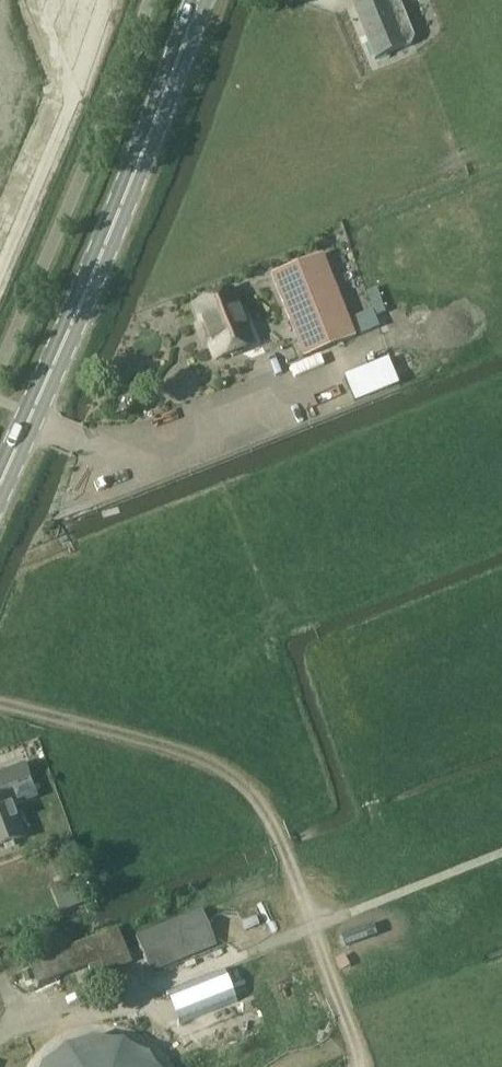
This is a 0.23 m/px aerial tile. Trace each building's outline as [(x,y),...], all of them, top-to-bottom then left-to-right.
[(405,46),(411,43),(413,37),(400,5),(393,2),(388,5),(386,0),(370,0),(353,7),(375,59),(405,46)] [(304,357),(355,337),(323,256),(272,276),(304,357)] [(243,349),(247,348),(246,346),(239,328),(247,325),(240,309),(238,309),(232,293),(233,293),(232,291),(195,306),(202,325),(201,325),(208,343),(209,343),(216,360),(228,355),(232,357),(241,353),(243,349)] [(361,334),(378,327),(371,309),(354,316),(361,334)] [(379,362),(390,390),(399,387),(388,358),(379,362)] [(354,404),(364,400),(353,372),(343,376),(354,404)] [(29,780),(24,765),(0,774),(0,791),(29,780)] [(25,838),(9,794),(0,798),(0,848),(25,838)] [(58,913),(83,904),(74,880),(49,890),(58,913)] [(151,972),(205,950),(216,945),(201,910),(137,937),(151,972)] [(39,987),(88,967),(93,979),(105,974),(132,964),(117,928),(29,963),(39,987)] [(158,1055),(120,1037),(104,1035),(49,1053),(42,1066),(162,1066),(158,1055)]
